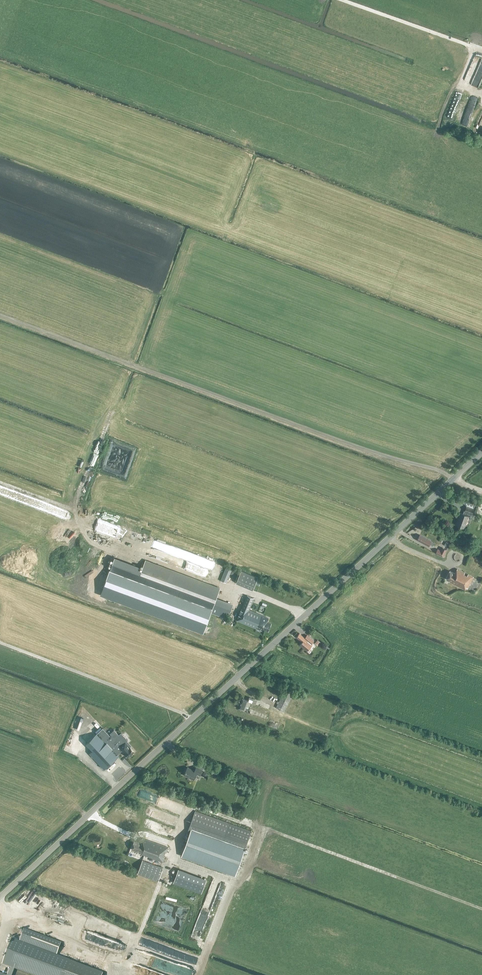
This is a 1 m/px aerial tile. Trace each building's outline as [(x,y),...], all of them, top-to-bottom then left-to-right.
[(471,83),(473,83),(473,85),(478,87),(481,74),(481,56),(481,55),(471,83)] [(464,501),(460,502),(465,504),(466,507),(474,510),(475,505),(464,501)] [(464,514),(460,513),(456,525),(464,528),(468,516),(470,517),(471,513),(472,514),(474,510),(466,507),(465,511),(464,514)] [(419,535),(417,540),(428,546),(429,544),(432,546),(434,543),(430,541),(431,541),(419,535)] [(142,543),(146,545),(149,540),(150,541),(151,539),(145,536),(142,543)] [(177,558),(168,554),(171,545),(154,539),(151,548),(157,550),(155,557),(174,564),(175,562),(178,563),(179,560),(177,559),(177,558)] [(435,553),(443,557),(446,550),(442,547),(440,551),(437,549),(435,553)] [(204,583),(170,570),(170,569),(145,560),(140,573),(131,569),(126,582),(161,595),(161,594),(195,606),(195,607),(210,612),(228,618),(233,604),(215,598),(201,592),(204,583)] [(226,567),(220,580),(226,583),(232,569),(226,567)] [(455,573),(450,571),(446,579),(449,580),(449,582),(465,590),(466,587),(468,588),(473,577),(468,574),(467,576),(464,574),(465,572),(457,568),(455,573)] [(253,590),(258,578),(241,571),(236,583),(253,590)] [(268,631),(271,623),(267,622),(268,618),(249,610),(254,598),(247,595),(237,620),(262,630),(263,629),(268,631)] [(307,635),(305,638),(300,633),(296,637),(302,642),(299,645),(307,651),(312,645),(311,644),(314,641),(307,635)] [(269,686),(281,691),(283,686),(271,681),(269,686)] [(295,690),(286,686),(286,687),(284,686),(282,690),(284,691),(276,707),(284,711),(295,690)] [(248,700),(242,698),(238,708),(244,710),(248,701),(252,702),(253,699),(249,697),(248,700)] [(114,729),(108,734),(102,728),(96,733),(96,734),(86,743),(92,750),(89,753),(104,769),(119,756),(117,754),(122,750),(128,757),(134,751),(125,742),(124,743),(118,736),(119,735),(115,731),(114,729)] [(126,773),(119,766),(110,775),(116,781),(126,773)] [(194,771),(187,767),(183,775),(194,780),(197,774),(200,775),(202,770),(196,767),(194,771)] [(251,831),(195,811),(186,836),(188,837),(185,843),(180,856),(234,876),(251,831)] [(140,843),(134,841),(131,849),(138,852),(138,853),(163,862),(165,856),(164,856),(165,852),(166,852),(168,848),(142,838),(140,843)] [(163,867),(142,860),(137,874),(158,881),(163,867)] [(211,894),(217,895),(219,883),(211,881),(208,894),(211,895),(211,894)] [(199,939),(212,902),(205,899),(192,937),(199,939)] [(120,963),(130,932),(99,921),(90,946),(88,951),(107,957),(106,959),(120,963)] [(11,966),(7,974),(13,974),(15,968),(34,974),(102,974),(103,973),(56,956),(61,943),(24,929),(19,942),(12,940),(3,964),(11,966)] [(213,947),(215,933),(208,932),(205,946),(213,947)]
